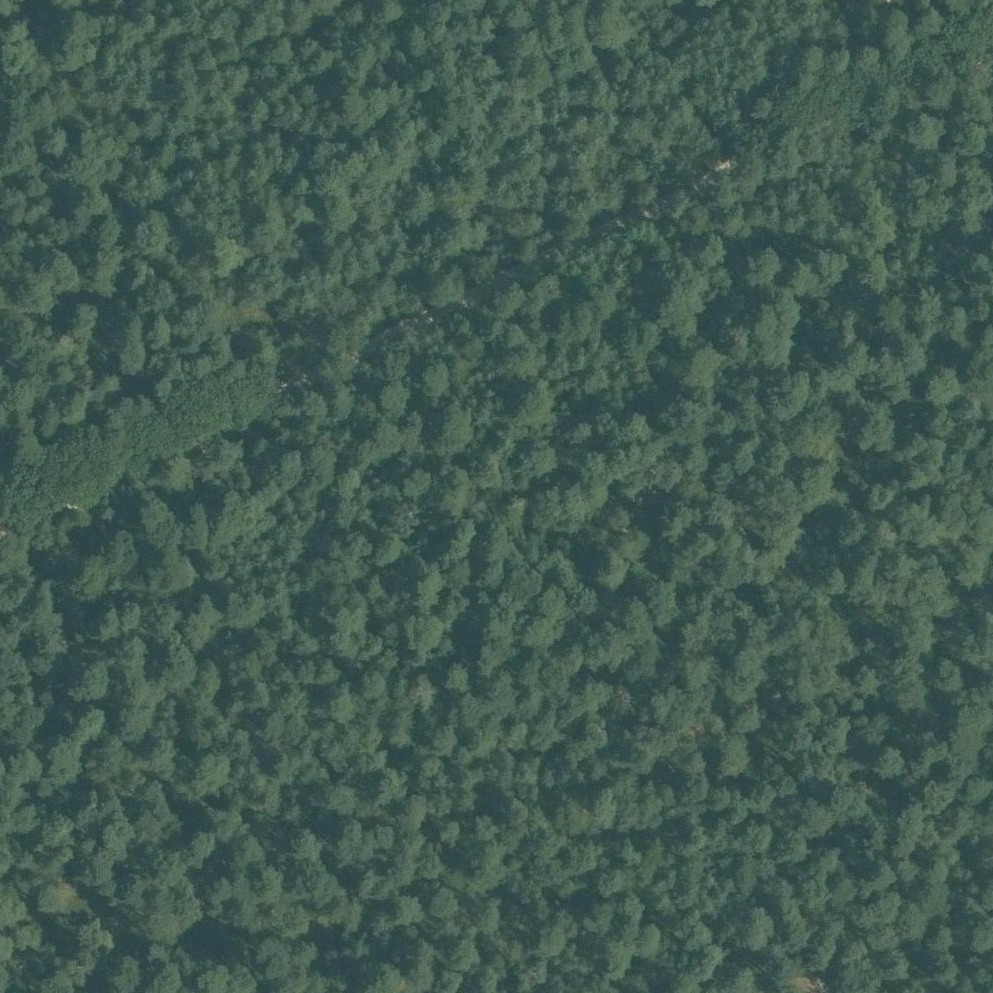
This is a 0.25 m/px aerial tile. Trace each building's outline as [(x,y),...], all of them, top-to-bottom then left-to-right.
[(308,353),(298,360),(306,372),(317,364),(308,353)]
